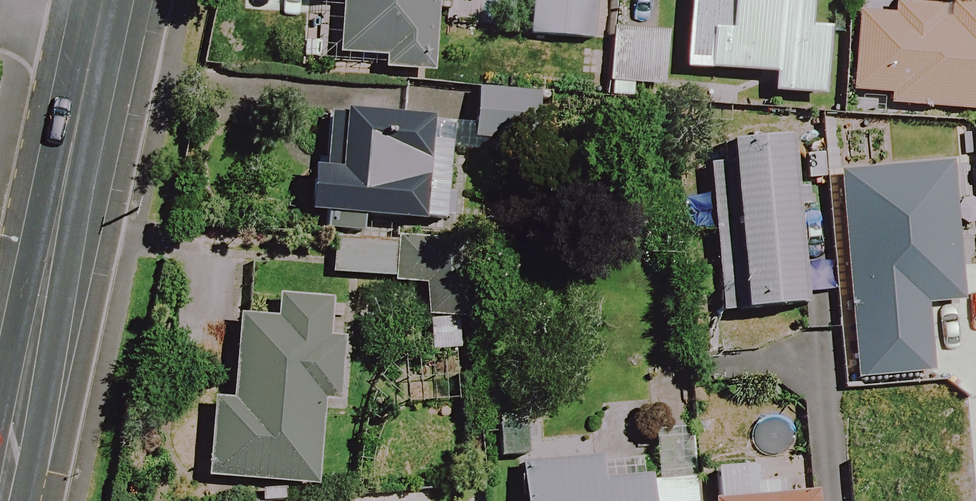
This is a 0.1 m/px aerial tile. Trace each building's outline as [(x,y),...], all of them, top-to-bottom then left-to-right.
[(429,75),(432,23),(454,24),(455,0),(309,0),(309,3),(338,4),(335,60),(378,62),(377,72),(429,75)] [(532,39),(583,41),(585,0),(533,0),(532,39)] [(684,72),(772,77),(771,96),(821,98),(824,32),(806,31),(808,0),(688,0),(684,72)] [(884,108),(975,113),(975,9),(947,7),(946,13),(855,7),(850,95),(885,97),(884,108)] [(664,35),(614,31),(611,84),(660,88),(664,35)] [(524,97),(475,93),(471,143),(519,148),(524,97)] [(448,121),(328,112),(325,160),(310,159),(306,215),(441,224),(443,189),(448,121)] [(716,316),(805,308),(801,264),(820,263),(814,186),(795,188),(792,142),(716,148),(718,175),(705,177),(716,316)] [(975,374),(963,212),(930,215),(934,270),(907,272),(915,378),(975,374)] [(464,252),(356,244),(355,255),(331,254),(329,275),(426,282),(420,359),(456,361),(464,252)] [(324,302),(279,300),(278,322),(234,320),(230,408),(215,407),(212,484),(315,488),(319,405),(330,406),(332,348),(322,347),(324,302)] [(519,468),(523,500),(692,500),(688,467),(641,473),(638,454),(519,468)] [(813,478),(766,480),(765,466),(713,468),(714,500),(814,500),(813,478)]
